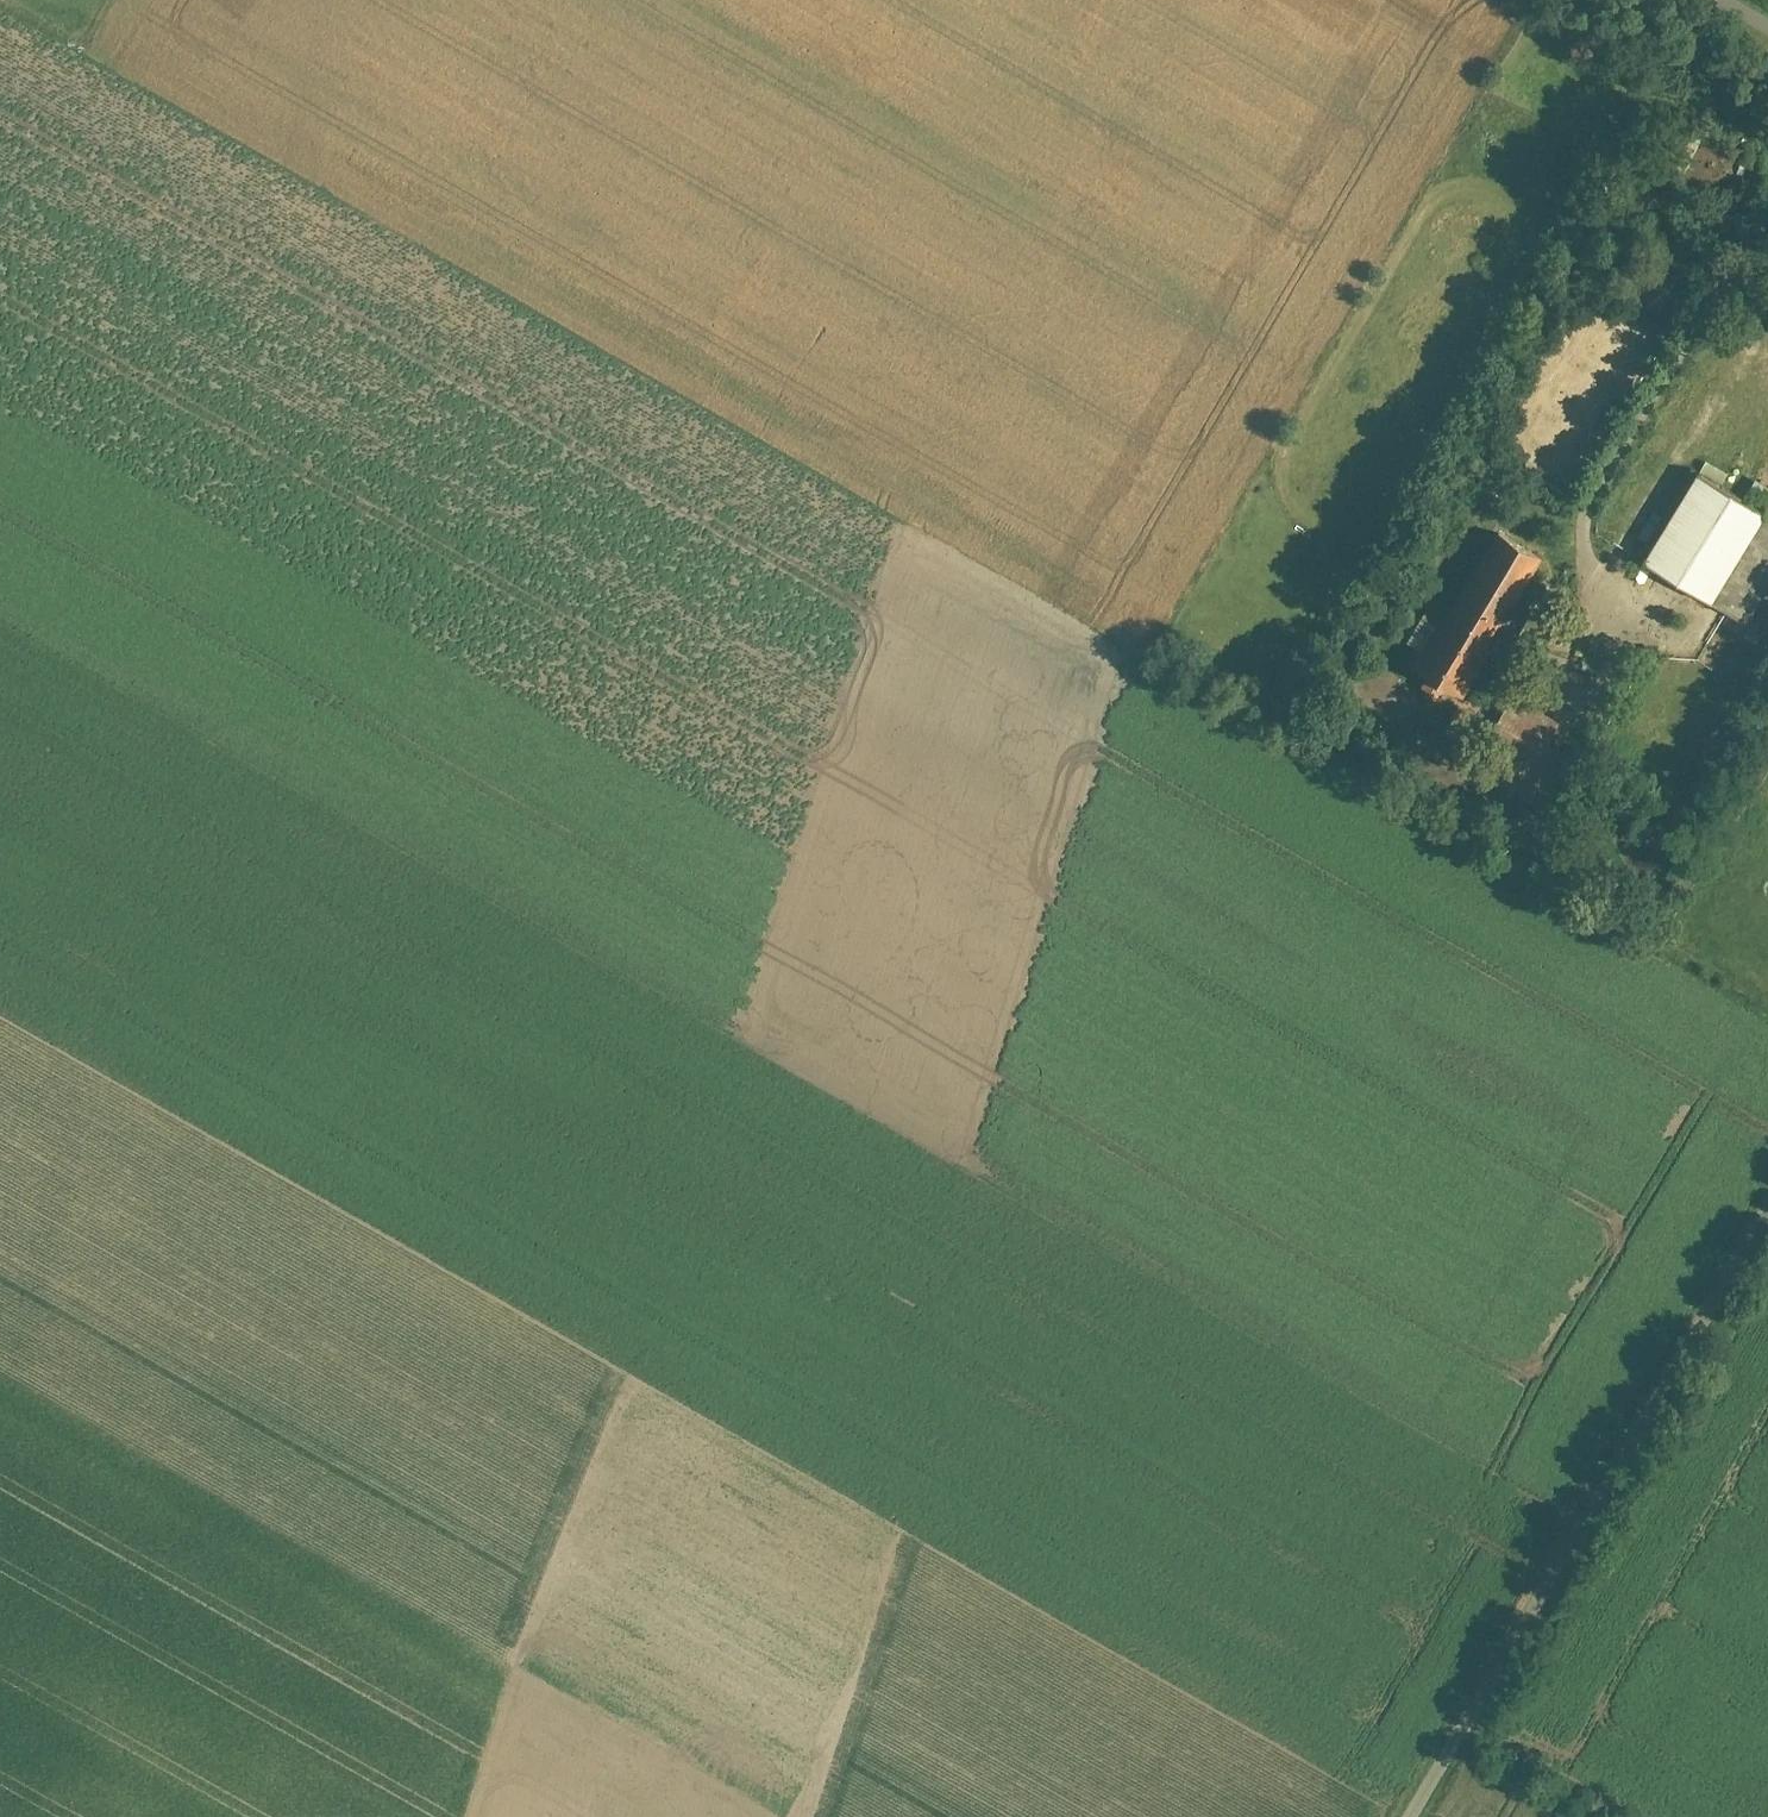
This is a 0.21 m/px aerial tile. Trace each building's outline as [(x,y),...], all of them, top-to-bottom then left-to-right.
[(1648,567),(1714,608),(1767,521),(1767,517),(1704,478),(1648,567)] [(1419,674),(1468,703),(1551,564),(1502,535),(1419,674)]
